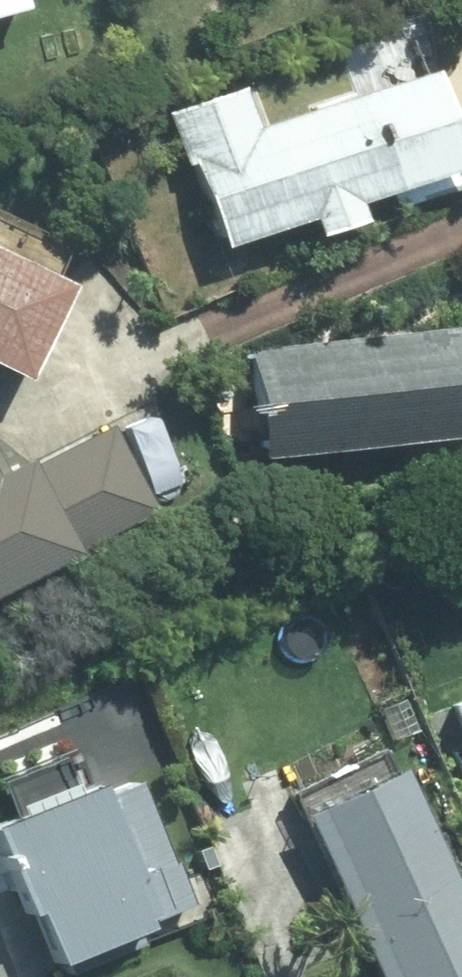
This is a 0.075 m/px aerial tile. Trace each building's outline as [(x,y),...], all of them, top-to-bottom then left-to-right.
[(24,3),(23,0),(0,0),(0,10),(24,3)] [(220,244),(308,215),(314,232),(361,216),(356,199),(461,164),(461,155),(433,69),(258,127),(244,86),(167,112),(185,164),(192,161),(220,244)] [(22,377),(68,283),(0,249),(0,366),(22,377)] [(249,346),(261,455),(461,433),(461,323),(249,346)] [(156,508),(113,423),(32,464),(28,455),(4,467),(0,458),(0,587),(156,508)] [(461,722),(461,699),(453,702),(461,722)] [(302,811),(380,976),(461,976),(461,898),(400,765),(302,811)] [(0,819),(0,844),(48,959),(187,900),(137,781),(100,796),(93,780),(0,819)]
